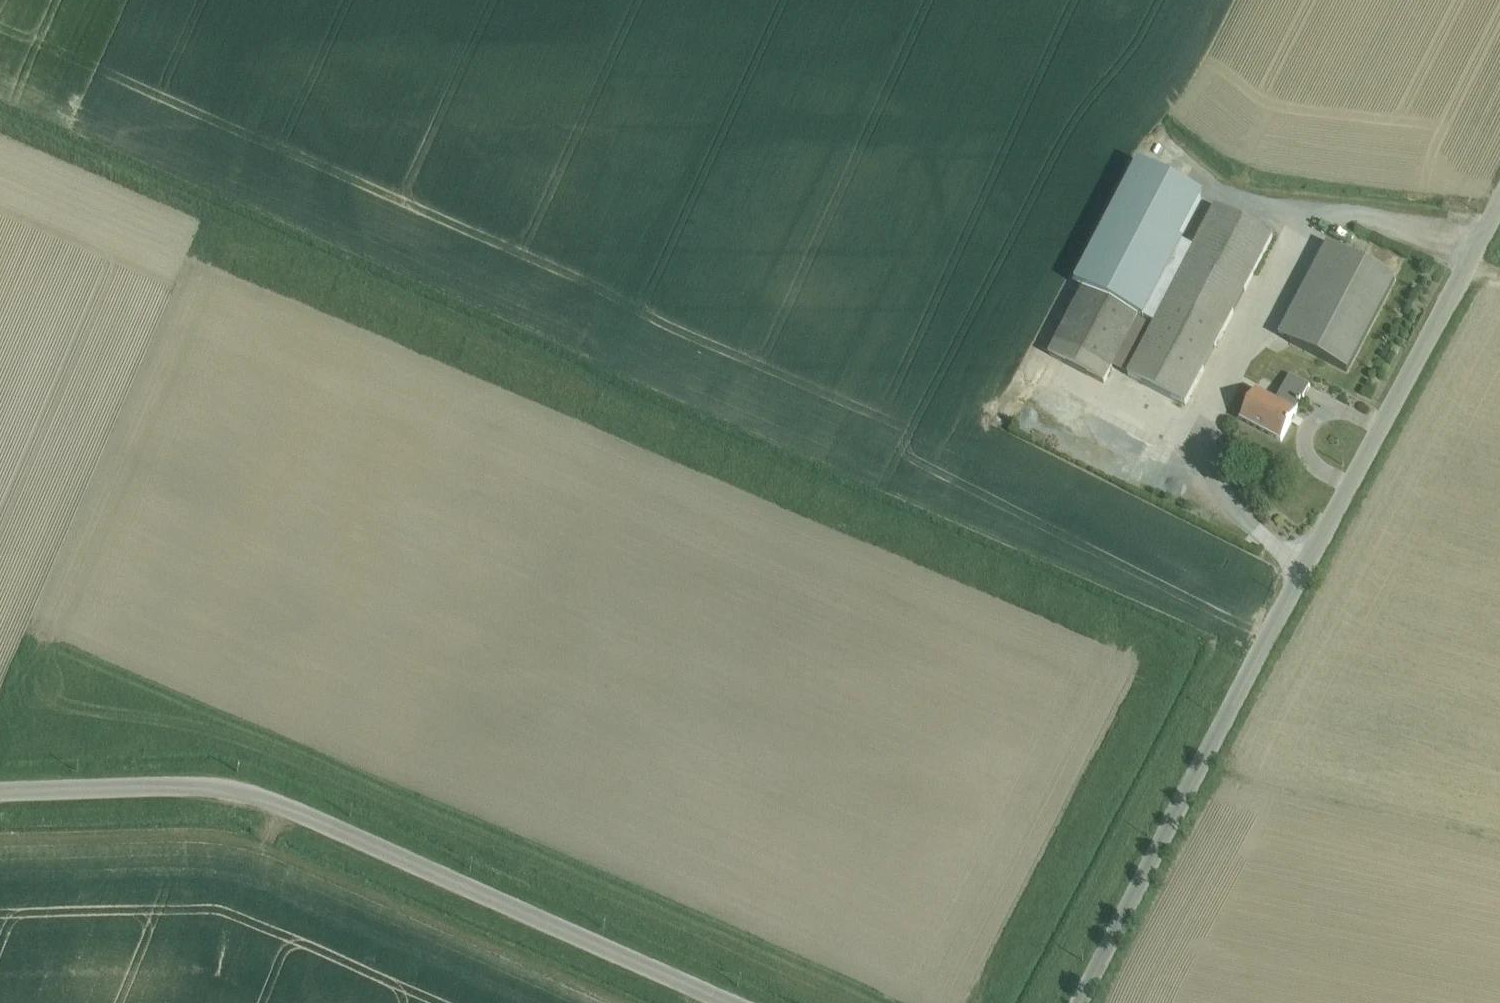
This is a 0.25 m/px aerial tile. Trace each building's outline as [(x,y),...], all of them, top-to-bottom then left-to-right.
[(1053,322),(1040,350),(1050,355),(1049,357),(1105,387),(1114,370),(1129,377),(1128,379),(1186,409),(1274,241),(1216,210),(1194,251),(1180,244),(1203,199),(1138,165),(1075,287),(1081,290),(1063,327),(1053,322)] [(1327,246),(1279,339),(1347,375),(1395,282),(1327,246)] [(1256,393),(1240,423),(1281,444),(1307,393),(1310,388),(1291,378),(1277,403),(1256,393)]
